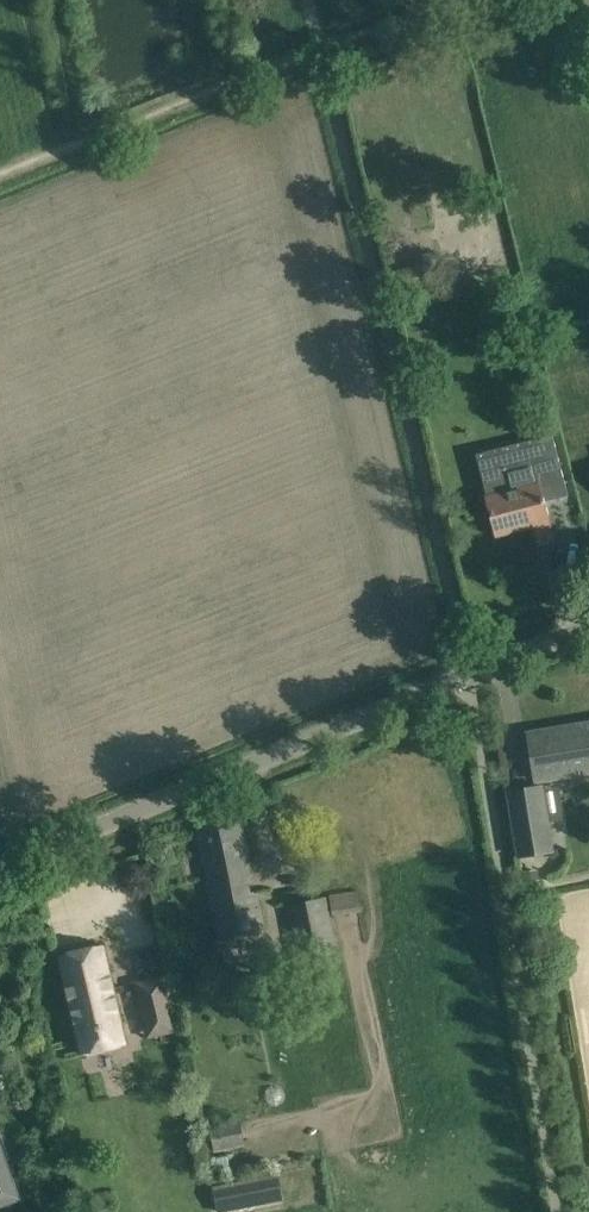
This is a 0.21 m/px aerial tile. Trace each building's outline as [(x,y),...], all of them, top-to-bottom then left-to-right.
[(537,544),(555,539),(545,503),(568,496),(552,435),(539,439),(541,445),(530,448),(533,462),(504,470),(482,472),(486,490),(492,489),(494,496),(485,498),(495,537),(496,536),(494,530),(522,522),(524,529),(533,527),(537,544)] [(528,734),(536,781),(588,772),(588,723),(528,734)] [(553,852),(542,786),(508,792),(519,857),(553,852)] [(253,876),(241,819),(197,828),(220,939),(264,930),(257,894),(250,893),(247,879),(253,876)] [(336,953),(325,897),(288,905),(293,927),(300,926),(302,937),(295,939),(300,961),(336,953)] [(127,1043),(104,946),(58,956),(81,1054),(127,1043)] [(177,1031),(164,976),(135,983),(141,1011),(148,1038),(177,1031)] [(245,1146),(240,1119),(208,1126),(214,1153),(245,1146)] [(0,1145),(0,1207),(20,1200),(0,1145)] [(213,1187),(218,1211),(227,1211),(261,1205),(256,1178),(213,1187)]
